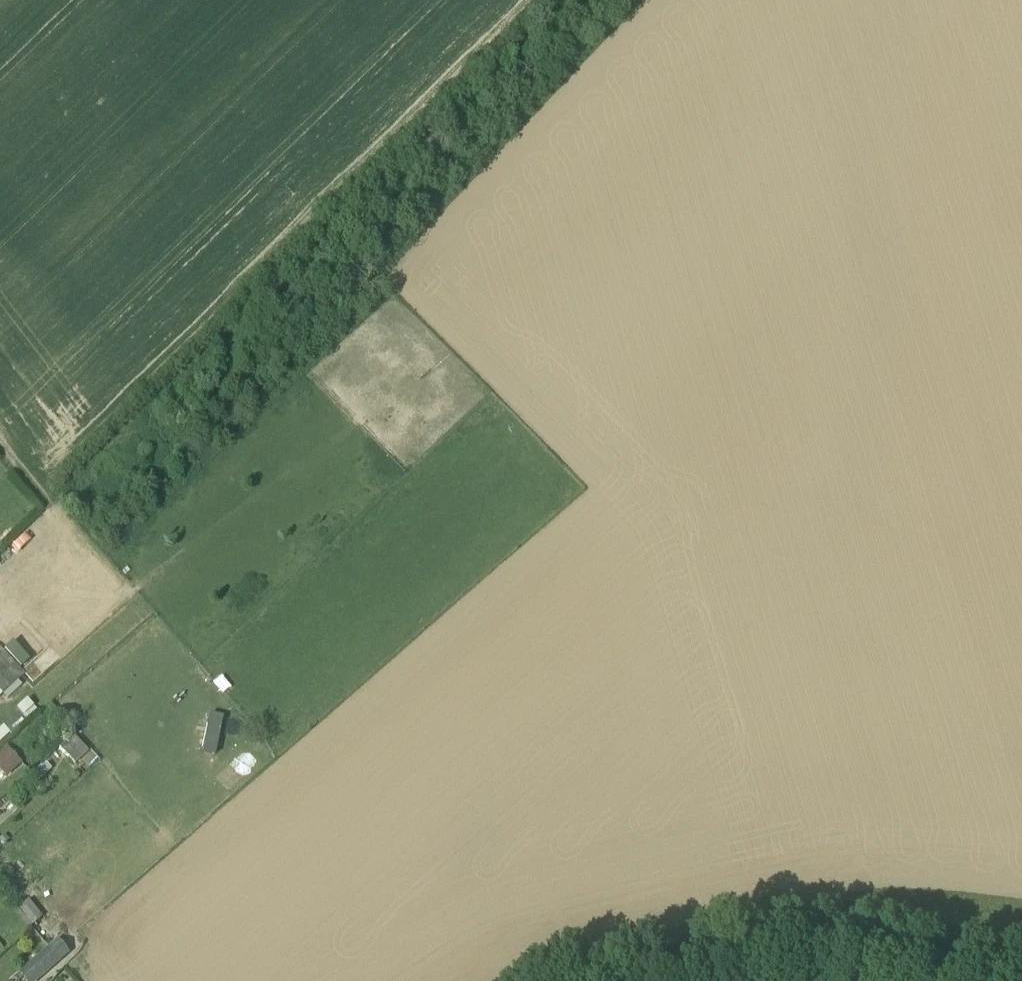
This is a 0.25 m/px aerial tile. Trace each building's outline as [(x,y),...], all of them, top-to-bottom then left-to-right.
[(0,647),(0,696),(25,673),(0,647)] [(72,734),(59,746),(74,764),(88,751),(72,734)] [(0,753),(0,770),(6,777),(23,763),(8,746),(0,753)] [(43,916),(29,898),(19,906),(33,923),(43,916)]
